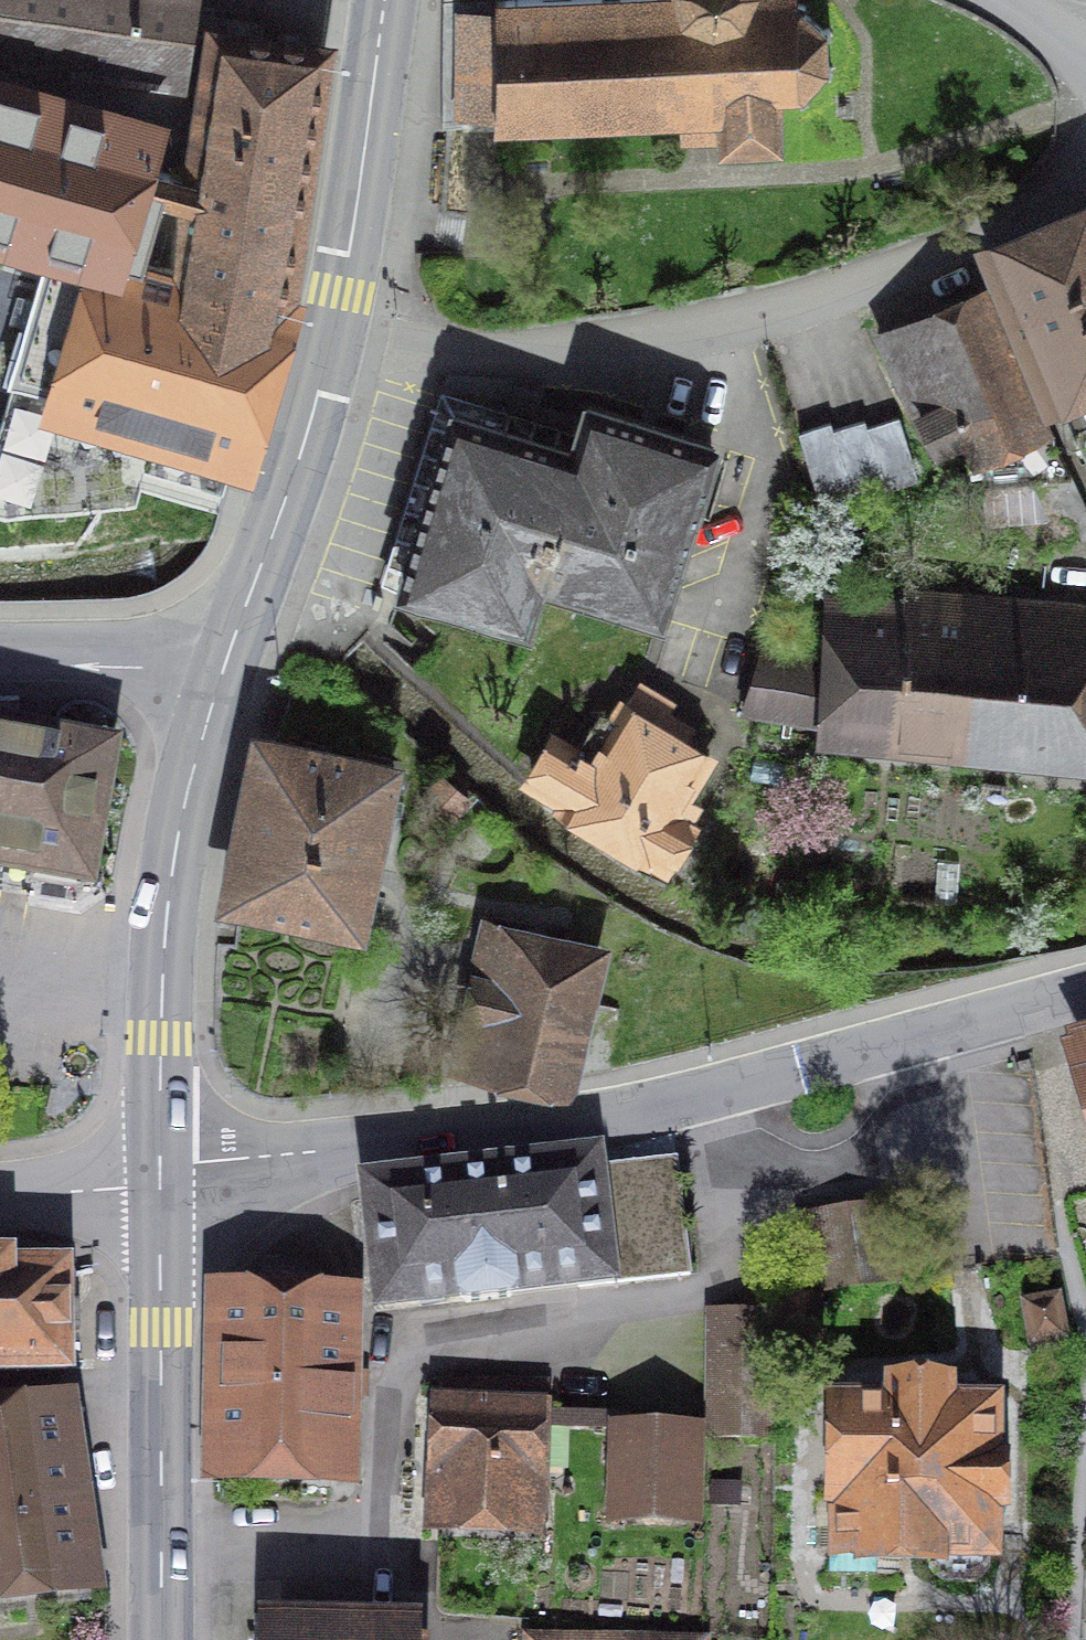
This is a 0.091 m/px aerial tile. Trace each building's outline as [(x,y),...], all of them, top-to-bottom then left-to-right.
[(185,94),(202,0),(0,0),(0,61),(185,94)] [(721,119),(720,102),(777,100),(798,98),(801,104),(809,99),(806,94),(824,74),(830,76),(833,67),(827,66),(826,38),(833,36),(829,27),(823,30),(804,12),(807,6),(798,3),(796,9),(793,9),(794,0),(519,0),(497,1),(496,128),(721,119)] [(158,283),(295,317),(336,42),(200,25),(158,283)] [(158,114),(0,69),(0,240),(68,259),(112,272),(158,114)] [(779,148),(777,100),(720,102),(721,119),(723,150),(779,148)] [(1057,414),(1085,403),(1085,207),(991,243),(1057,414)] [(295,317),(158,283),(112,272),(68,259),(28,418),(255,475),(295,317)] [(912,410),(932,459),(959,448),(966,464),(1040,434),(979,285),(900,317),(934,401),(912,410)] [(708,459),(713,445),(589,406),(575,452),(455,415),(429,497),(402,585),(526,625),(541,579),(661,617),(710,460),(708,459)] [(838,427),(809,435),(827,504),(924,478),(909,421),(875,430),(873,424),(839,433),(838,427)] [(1067,622),(1066,636),(1030,633),(1030,630),(825,614),(822,663),(761,653),(743,708),(838,723),(838,726),(1085,744),(1085,623),(1067,622)] [(667,712),(635,692),(623,711),(592,711),(569,747),(558,740),(532,780),(664,861),(686,827),(669,817),(704,761),(655,730),(667,712)] [(22,864),(36,867),(35,873),(80,881),(81,875),(84,875),(106,755),(10,738),(10,733),(0,731),(0,860),(22,864)] [(393,797),(397,780),(269,754),(255,822),(240,891),(350,915),(376,794),(393,797)] [(443,777),(428,794),(454,816),(469,799),(443,777)] [(629,964),(492,935),(463,1059),(558,1081),(605,1073),(629,964)] [(604,1168),(381,1195),(392,1290),(459,1282),(460,1297),(468,1302),(510,1297),(516,1290),(514,1275),(578,1268),(580,1285),(682,1273),(685,1272),(687,1271),(688,1269),(688,1267),(677,1173),(605,1182),(604,1168)] [(810,1224),(821,1293),(897,1280),(887,1213),(810,1224)] [(0,1264),(0,1366),(68,1363),(64,1261),(0,1264)] [(328,1308),(328,1300),(239,1298),(239,1306),(225,1305),(222,1459),(335,1461),(336,1406),(356,1406),(357,1343),(338,1343),(339,1308),(328,1308)] [(1057,1298),(1026,1304),(1033,1343),(1065,1338),(1057,1298)] [(774,1311),(711,1311),(710,1437),(773,1438),(774,1311)] [(109,1590),(74,1380),(0,1393),(0,1609),(109,1590)] [(450,1531),(548,1539),(559,1399),(428,1388),(422,1463),(455,1466),(450,1531)] [(1000,1564),(1001,1396),(821,1395),(819,1562),(1000,1564)] [(688,1517),(690,1440),(623,1438),(620,1515),(688,1517)] [(254,1614),(253,1639),(415,1639),(416,1617),(254,1614)]
